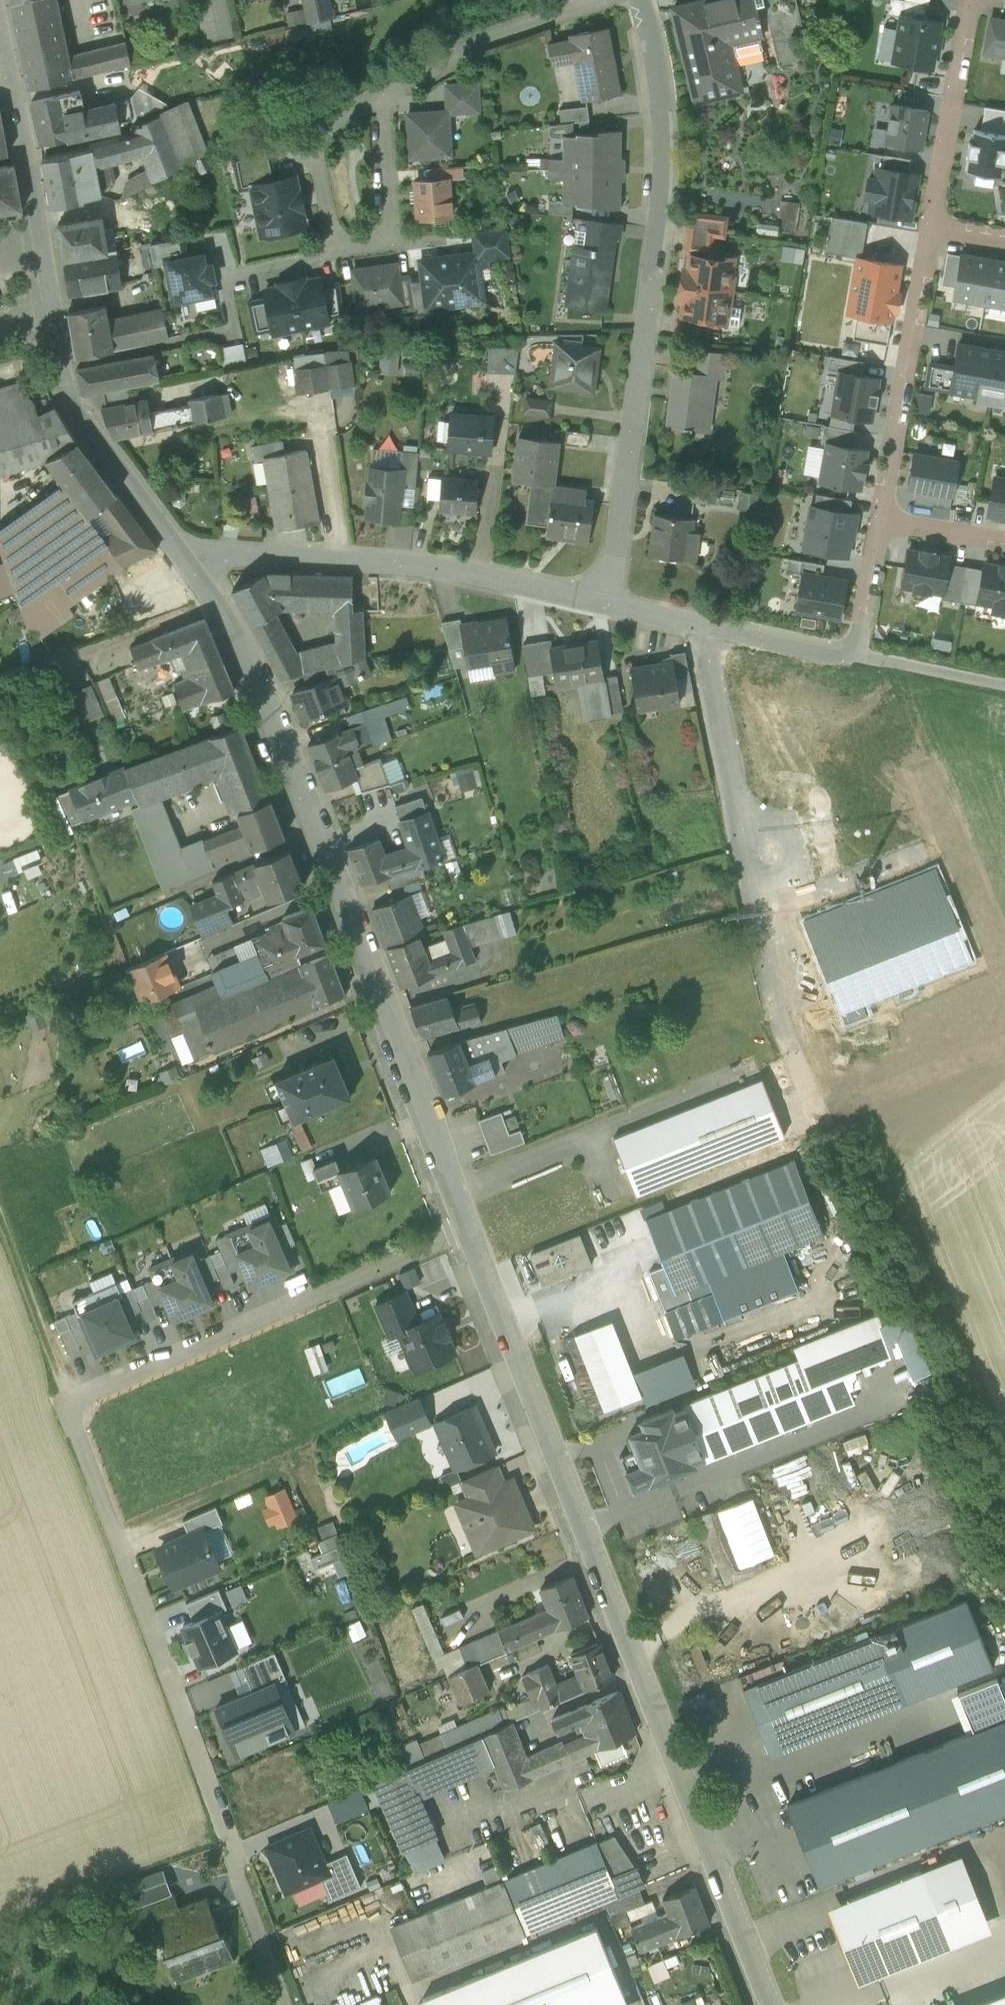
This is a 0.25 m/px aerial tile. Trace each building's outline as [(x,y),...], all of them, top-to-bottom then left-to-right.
[(11,3),(21,53),(65,42),(56,0),(22,0),(11,3)] [(306,25),(332,18),(328,0),(301,0),(306,25)] [(673,9),(695,102),(736,92),(728,57),(762,49),(759,36),(760,35),(757,23),(760,23),(759,20),(756,20),(752,2),(760,0),(709,0),(673,9)] [(778,65),(808,58),(795,0),(764,0),(778,65)] [(900,0),(890,0),(888,15),(901,17),(901,16),(923,20),(926,4),(900,0)] [(923,20),(901,16),(901,17),(893,62),(931,69),(934,54),(937,55),(940,38),(937,37),(939,23),(923,20)] [(991,19),(985,53),(1004,57),(1004,22),(991,19)] [(608,28),(569,35),(569,39),(547,44),(551,66),(574,62),(581,102),(621,94),(608,28)] [(65,42),(21,53),(28,89),(72,78),(68,58),(65,42)] [(125,44),(68,58),(72,78),(130,64),(125,44)] [(477,84),(446,86),(447,112),(447,114),(479,112),(477,84)] [(80,92),(31,103),(41,145),(72,140),(66,115),(84,111),(80,92)] [(129,105),(121,107),(120,103),(110,106),(114,124),(132,119),(129,105)] [(185,103),(161,113),(162,116),(163,116),(183,167),(205,156),(185,103)] [(885,144),(921,151),(927,112),(892,105),(885,144)] [(84,111),(66,115),(72,140),(115,131),(114,124),(110,106),(84,111)] [(587,106),(559,110),(561,123),(573,122),(589,120),(587,106)] [(981,132),(1004,136),(1004,112),(985,108),(981,132)] [(447,112),(407,115),(410,159),(450,156),(447,114),(447,112)] [(161,113),(139,124),(131,128),(142,157),(147,171),(148,173),(152,183),(183,167),(163,116),(162,116),(161,113)] [(561,123),(549,125),(549,137),(563,137),(573,137),(573,135),(573,122),(561,123)] [(620,130),(598,130),(598,133),(576,133),(576,135),(573,135),(573,137),(563,137),(563,159),(576,159),(576,169),(620,169),(620,130)] [(974,131),(971,144),(969,144),(966,159),(969,159),(966,173),(1000,179),(1002,165),(1004,165),(1004,136),(981,132),(974,131)] [(133,135),(89,146),(90,150),(96,169),(140,157),(142,157),(133,135)] [(90,150),(42,161),(51,208),(84,203),(83,200),(101,197),(96,169),(90,150)] [(234,159),(239,182),(274,175),(269,152),(234,159)] [(878,168),(908,174),(911,161),(875,155),(873,169),(878,170),(878,168)] [(563,159),(548,159),(548,169),(576,169),(576,159),(563,159)] [(0,167),(0,214),(22,211),(14,166),(0,167)] [(462,167),(447,168),(448,177),(463,176),(462,167)] [(447,168),(428,169),(429,181),(448,180),(448,177),(447,168)] [(876,213),(908,219),(916,175),(908,174),(878,168),(878,170),(876,181),(868,179),(865,199),(878,201),(876,213)] [(576,169),(548,169),(548,179),(563,180),(576,180),(576,169)] [(620,169),(576,169),(576,180),(563,180),(563,201),(572,202),(572,203),(576,203),(576,205),(597,205),(597,209),(620,209),(620,169)] [(147,171),(136,176),(142,189),(152,183),(148,173),(147,171)] [(252,187),(262,237),(281,233),(280,229),(304,224),(301,209),(303,209),(300,195),(298,195),(294,177),(275,181),(274,175),(239,182),(240,190),(252,187)] [(429,181),(415,182),(418,220),(450,217),(448,180),(429,181)] [(563,201),(548,201),(548,213),(572,217),(572,203),(572,202),(563,201)] [(727,217),(691,212),(689,232),(712,235),(724,237),(727,217)] [(106,252),(101,218),(57,225),(63,259),(107,252),(106,252)] [(866,224),(832,218),(826,253),(856,257),(860,258),(866,224)] [(620,223),(591,219),(589,234),(613,237),(618,237),(620,223)] [(506,230),(472,233),(475,255),(476,254),(477,262),(496,259),(496,254),(509,252),(506,230)] [(712,235),(689,232),(686,250),(710,253),(712,235)] [(613,237),(589,234),(587,247),(575,246),(568,306),(603,310),(613,237)] [(154,267),(166,265),(164,258),(186,254),(183,239),(150,245),(154,267)] [(107,252),(63,259),(69,296),(122,287),(116,250),(106,252),(107,252)] [(209,266),(206,250),(186,254),(164,258),(166,265),(173,303),(195,299),(214,295),(215,295),(212,281),(214,280),(211,265),(209,266)] [(448,258),(455,305),(482,302),(477,262),(476,254),(475,255),(448,258)] [(943,285),(956,286),(961,256),(948,254),(943,285)] [(716,256),(715,259),(689,255),(688,269),(686,269),(684,278),(682,278),(681,285),(732,291),(734,276),(731,276),(733,258),(716,256)] [(954,298),(985,304),(993,262),(961,256),(956,286),(954,298)] [(856,257),(846,311),(892,319),(902,265),(860,258),(856,257)] [(428,309),(455,305),(448,258),(422,262),(429,309),(428,309)] [(993,262),(985,304),(1004,307),(1004,264),(993,262)] [(396,265),(353,271),(358,309),(401,303),(398,277),(396,265)] [(410,275),(398,277),(401,303),(402,312),(414,310),(410,275)] [(319,279),(305,282),(304,280),(298,282),(297,280),(291,281),(301,328),(328,322),(327,318),(321,287),(319,279)] [(423,279),(411,281),(416,316),(429,314),(428,309),(429,309),(427,309),(423,279)] [(285,285),(279,286),(279,288),(264,291),(266,299),(273,330),(273,334),(301,328),(291,281),(285,283),(285,285)] [(339,283),(321,287),(327,318),(343,315),(339,283)] [(732,291),(681,285),(681,292),(683,292),(681,301),(683,301),(681,315),(707,318),(707,321),(725,324),(727,306),(730,306),(732,291)] [(214,295),(195,299),(197,312),(216,308),(214,295)] [(266,299),(248,302),(255,334),(273,330),(266,299)] [(105,305),(69,313),(77,358),(113,350),(108,320),(105,305)] [(727,306),(725,324),(738,325),(740,308),(730,306),(727,306)] [(162,309),(108,320),(113,350),(168,339),(162,309)] [(701,323),(677,319),(674,337),(698,340),(701,323)] [(859,319),(859,340),(882,340),(882,319),(859,319)] [(243,344),(221,348),(225,369),(247,365),(243,344)] [(597,349),(557,344),(551,385),(592,390),(597,349)] [(1004,401),(1004,353),(958,345),(954,369),(949,392),(977,397),(976,401),(1003,406),(1004,401)] [(519,347),(488,347),(487,372),(515,373),(519,347)] [(348,350),(324,352),(326,364),(350,361),(348,350)] [(726,354),(700,351),(697,373),(715,375),(715,376),(723,377),(726,354)] [(397,353),(383,352),(382,371),(395,372),(397,353)] [(304,354),(294,356),(297,371),(307,369),(307,367),(304,354)] [(154,356),(78,369),(76,369),(83,394),(85,394),(101,391),(131,385),(159,380),(154,356)] [(838,372),(862,376),(864,363),(829,357),(826,371),(838,373),(838,372)] [(350,361),(326,364),(329,389),(353,385),(350,361)] [(297,371),(300,393),(329,389),(326,364),(307,367),(307,369),(297,371)] [(926,387),(949,392),(954,369),(930,364),(926,387)] [(697,373),(674,370),(667,427),(691,430),(691,429),(708,431),(715,376),(715,375),(697,373)] [(855,419),(872,422),(874,406),(876,406),(878,395),(876,395),(879,379),(862,376),(838,372),(838,373),(831,415),(855,419)] [(0,388),(0,413),(35,403),(18,383),(0,388)] [(131,385),(101,391),(104,408),(134,402),(131,385)] [(220,394),(189,400),(190,406),(193,423),(224,417),(220,394)] [(931,398),(918,395),(916,412),(929,414),(931,398)] [(550,401),(526,398),(524,412),(548,415),(550,401)] [(104,408),(103,408),(102,408),(101,408),(113,439),(153,431),(150,414),(150,413),(148,399),(134,402),(104,408)] [(0,413),(0,474),(51,459),(50,458),(59,454),(78,444),(77,443),(55,407),(38,415),(35,403),(0,413)] [(190,406),(150,414),(153,431),(193,423),(190,406)] [(494,418),(450,414),(447,448),(491,451),(494,418)] [(855,419),(831,415),(829,427),(853,431),(855,419)] [(818,438),(819,428),(805,426),(804,435),(818,438)] [(827,445),(827,444),(853,448),(856,431),(853,431),(829,427),(824,426),(821,444),(827,445)] [(590,433),(566,430),(564,444),(588,447),(590,433)] [(558,441),(519,436),(513,480),(533,482),(553,485),(553,483),(558,441)] [(264,458),(278,455),(276,443),(254,447),(256,459),(264,458)] [(116,496),(78,444),(59,454),(70,469),(58,477),(63,484),(89,517),(98,510),(116,496)] [(820,483),(860,490),(862,476),(864,476),(866,465),(864,464),(867,450),(853,448),(827,444),(827,445),(820,483)] [(818,475),(823,448),(808,445),(803,472),(818,475)] [(372,449),(371,467),(401,469),(403,451),(372,449)] [(278,455),(264,458),(277,530),(319,523),(306,450),(278,455)] [(418,452),(403,451),(401,469),(402,469),(401,487),(415,488),(418,452)] [(916,490),(952,496),(958,462),(914,455),(908,489),(916,490)] [(401,469),(371,467),(370,484),(367,484),(366,500),(369,500),(367,517),(396,519),(397,507),(398,496),(400,497),(401,487),(402,469),(401,469)] [(477,481),(441,478),(441,479),(428,478),(427,498),(440,499),(439,511),(475,513),(477,481)] [(1004,517),(1004,483),(994,481),(988,514),(1004,517)] [(553,485),(533,482),(528,523),(547,525),(547,532),(573,535),(573,540),(587,542),(593,501),(583,500),(584,490),(553,485)] [(63,484),(54,490),(57,494),(29,516),(53,545),(89,517),(63,484)] [(719,488),(694,485),(692,500),(717,503),(719,488)] [(398,496),(397,507),(414,508),(415,488),(401,487),(400,497),(398,496)] [(89,517),(53,545),(29,516),(57,494),(54,490),(15,518),(15,519),(58,580),(107,545),(108,546),(109,546),(109,545),(103,537),(113,529),(107,522),(98,510),(89,517)] [(952,496),(916,490),(914,504),(949,510),(952,496)] [(759,495),(739,492),(737,511),(757,513),(759,495)] [(816,494),(814,507),(849,513),(852,500),(816,494)] [(116,496),(98,510),(107,522),(125,508),(116,496)] [(803,550),(848,558),(852,533),(854,534),(857,515),(849,513),(814,507),(810,507),(803,550)] [(693,519),(655,515),(651,554),(684,558),(687,533),(691,534),(693,519)] [(0,528),(0,547),(20,607),(20,608),(58,580),(15,519),(15,518),(0,528)] [(135,520),(117,535),(113,529),(103,537),(109,545),(109,546),(122,566),(124,565),(156,550),(135,520)] [(261,525),(228,524),(228,534),(261,535),(261,525)] [(691,534),(687,533),(684,558),(697,560),(700,535),(691,534)] [(58,580),(20,608),(20,607),(19,607),(32,644),(32,645),(74,615),(68,608),(125,567),(124,565),(122,566),(109,546),(108,546),(107,545),(58,580)] [(907,552),(901,587),(914,589),(914,591),(930,593),(930,591),(942,593),(943,593),(948,564),(949,559),(936,556),(937,554),(921,552),(920,554),(907,552)] [(824,566),(789,559),(787,571),(822,577),(824,566)] [(965,567),(948,564),(943,593),(942,593),(940,600),(959,603),(965,567)] [(1001,566),(1000,569),(984,566),(983,571),(978,603),(979,603),(994,605),(993,612),(1004,614),(1004,566),(1001,566)] [(978,603),(983,571),(965,567),(959,603),(978,607),(979,603),(978,603)] [(263,574),(232,590),(251,626),(272,615),(282,609),(263,574)] [(353,576),(263,574),(282,609),(336,611),(352,611),(351,610),(352,610),(353,576)] [(796,611),(839,618),(845,582),(802,575),(796,611)] [(338,642),(293,654),(303,673),(326,667),(352,661),(364,658),(362,610),(352,610),(351,610),(352,611),(336,611),(338,642)] [(293,654),(272,615),(251,626),(279,679),(302,673),(303,673),(293,654)] [(460,618),(441,622),(449,649),(464,646),(460,626),(461,626),(460,618)] [(461,626),(460,626),(464,646),(467,665),(492,661),(494,673),(515,670),(506,618),(461,626)] [(205,620),(151,641),(159,661),(180,653),(188,673),(221,661),(205,620)] [(597,640),(583,643),(551,648),(549,649),(553,672),(555,680),(584,675),(585,682),(603,679),(597,640)] [(151,641),(131,649),(138,669),(159,661),(151,641)] [(549,641),(533,643),(537,667),(538,667),(539,674),(553,672),(549,649),(551,648),(549,641)] [(533,643),(522,645),(528,676),(539,674),(538,667),(537,667),(533,643)] [(684,651),(670,654),(672,662),(673,661),(676,678),(689,676),(684,651)] [(364,658),(352,661),(358,679),(371,674),(364,658)] [(221,661),(188,673),(191,677),(200,704),(234,692),(221,661)] [(307,687),(292,693),(303,721),(346,704),(339,686),(358,679),(352,661),(326,667),(330,678),(307,687)] [(672,662),(630,668),(637,708),(680,701),(676,678),(673,661),(672,662)] [(303,673),(302,673),(307,687),(330,678),(326,667),(303,673)] [(617,676),(603,679),(609,710),(622,708),(617,676)] [(191,677),(173,685),(183,711),(200,704),(191,677)] [(585,682),(575,683),(582,720),(610,715),(609,710),(603,679),(585,682)] [(104,680),(93,684),(108,719),(119,714),(104,680)] [(92,688),(63,700),(68,712),(80,707),(85,720),(103,713),(92,688)] [(80,707),(68,712),(74,725),(85,720),(80,707)] [(361,717),(363,724),(366,722),(375,745),(391,739),(380,710),(361,717)] [(363,724),(353,728),(360,746),(356,747),(357,752),(375,745),(366,722),(363,724)] [(241,727),(124,769),(137,798),(139,805),(140,806),(159,798),(221,772),(238,813),(270,801),(241,727)] [(353,728),(308,745),(317,767),(357,752),(356,747),(360,746),(353,728)] [(357,752),(317,767),(326,791),(357,779),(367,775),(362,764),(357,752)] [(380,758),(362,764),(367,775),(357,779),(362,792),(390,784),(382,764),(380,758)] [(382,764),(390,784),(404,779),(396,759),(382,764)] [(124,768),(70,791),(82,821),(137,798),(124,769),(124,768)] [(471,773),(458,777),(462,790),(475,786),(471,773)] [(69,834),(49,789),(36,795),(56,839),(69,834)] [(82,821),(70,791),(59,796),(72,826),(82,821)] [(422,797),(395,806),(400,821),(427,812),(422,797)] [(203,840),(180,850),(159,798),(140,806),(139,805),(131,809),(163,889),(212,868),(203,842),(204,842),(203,840)] [(270,801),(238,813),(243,827),(252,851),(284,838),(270,801)] [(400,821),(409,847),(385,854),(378,839),(348,849),(362,884),(388,877),(423,867),(443,861),(435,838),(427,812),(400,821)] [(204,842),(203,842),(212,868),(252,851),(243,827),(204,842)] [(449,834),(435,838),(443,861),(456,856),(449,834)] [(19,870),(43,861),(38,848),(14,857),(19,870)] [(289,850),(255,864),(261,881),(261,882),(265,893),(268,901),(303,887),(289,850)] [(255,864),(232,874),(239,891),(261,882),(261,881),(255,864)] [(423,867),(388,877),(391,888),(426,878),(423,867)] [(232,874),(212,882),(218,896),(219,896),(224,909),(226,908),(243,901),(239,891),(232,874)] [(261,882),(239,891),(243,901),(265,893),(261,882)] [(407,896),(416,918),(418,917),(429,913),(420,891),(407,896)] [(218,896),(192,906),(204,936),(232,925),(226,908),(224,909),(219,896),(218,896)] [(407,896),(372,910),(387,948),(424,933),(418,917),(416,918),(407,896)] [(311,907),(283,918),(286,926),(297,954),(298,953),(325,943),(311,907)] [(510,910),(461,924),(470,946),(516,933),(510,910)] [(447,939),(424,948),(419,936),(387,948),(402,987),(475,960),(470,946),(461,924),(443,929),(447,939)] [(286,926),(253,939),(259,954),(268,975),(298,962),(301,961),(300,959),(298,953),(297,954),(286,926)] [(328,949),(300,959),(301,961),(298,962),(316,1008),(345,996),(344,993),(328,949)] [(164,953),(127,969),(141,1003),(178,987),(164,953)] [(259,954),(212,973),(217,985),(222,997),(269,978),(268,975),(259,954)] [(269,978),(222,997),(217,985),(166,1006),(171,1018),(167,1020),(170,1026),(180,1022),(196,1059),(316,1008),(298,962),(268,975),(269,978)] [(448,997),(410,1007),(422,1037),(461,1027),(454,1012),(448,997)] [(476,1006),(454,1012),(461,1027),(482,1021),(476,1006)] [(545,1017),(506,1028),(516,1054),(552,1041),(545,1017)] [(506,1028),(460,1041),(475,1081),(505,1070),(501,1061),(516,1055),(516,1054),(506,1028)] [(460,1041),(428,1053),(444,1094),(475,1082),(475,1081),(460,1041)] [(333,1056),(295,1072),(295,1071),(293,1072),(293,1073),(277,1079),(293,1120),(310,1113),(310,1114),(312,1113),(312,1112),(349,1097),(350,1097),(351,1097),(351,1095),(350,1095),(335,1057),(334,1055),(332,1056),(333,1056)] [(612,1074),(603,1078),(611,1099),(620,1095),(612,1074)] [(626,1171),(635,1195),(785,1136),(762,1079),(613,1139),(623,1163),(618,1165),(621,1173),(626,1171)] [(501,1112),(479,1120),(491,1154),(525,1142),(520,1130),(509,1134),(501,1112)] [(265,1164),(291,1156),(285,1138),(259,1146),(265,1164)] [(391,1192),(375,1155),(340,1170),(339,1170),(343,1181),(354,1207),(391,1192)] [(335,1158),(313,1168),(322,1190),(330,1187),(343,1181),(339,1170),(340,1170),(335,1158)] [(795,1160),(645,1219),(664,1266),(675,1294),(687,1289),(708,1281),(783,1251),(824,1235),(795,1160)] [(354,1207),(343,1181),(330,1187),(341,1212),(354,1207)] [(243,1214),(248,1225),(271,1216),(266,1205),(243,1214)] [(294,1270),(285,1249),(275,1226),(271,1216),(248,1225),(226,1235),(241,1268),(250,1289),(294,1270)] [(286,1222),(275,1226),(285,1249),(295,1244),(286,1222)] [(230,1273),(241,1268),(226,1235),(215,1239),(220,1251),(230,1273)] [(579,1235),(531,1255),(543,1285),(591,1265),(579,1235)] [(217,1304),(208,1282),(198,1260),(193,1249),(149,1268),(154,1279),(164,1301),(173,1322),(217,1304)] [(234,1284),(230,1273),(220,1251),(209,1255),(219,1277),(223,1289),(234,1284)] [(783,1251),(708,1281),(723,1319),(798,1289),(783,1251)] [(208,1282),(219,1277),(209,1255),(198,1260),(208,1282)] [(675,1294),(664,1266),(649,1272),(665,1313),(692,1302),(687,1289),(675,1294)] [(272,1279),(277,1294),(300,1285),(294,1271),(272,1279)] [(153,1306),(164,1301),(154,1279),(143,1284),(153,1306)] [(140,1337),(130,1314),(121,1292),(116,1282),(72,1301),(76,1311),(89,1341),(96,1356),(140,1337)] [(157,1317),(153,1306),(143,1284),(132,1288),(141,1310),(146,1322),(157,1317)] [(130,1314),(141,1310),(132,1288),(131,1288),(121,1292),(130,1314)] [(405,1291),(376,1304),(390,1337),(399,1332),(399,1331),(419,1323),(405,1291)] [(78,1346),(89,1341),(76,1311),(66,1316),(78,1346)] [(419,1323),(399,1331),(399,1332),(406,1349),(405,1352),(412,1368),(418,1370),(434,1363),(435,1360),(454,1352),(448,1337),(451,1336),(445,1322),(442,1323),(438,1314),(419,1323)] [(917,1375),(928,1371),(906,1315),(880,1326),(884,1337),(899,1330),(917,1375)] [(80,1350),(78,1346),(66,1316),(54,1321),(69,1355),(80,1350)] [(601,1325),(562,1340),(592,1416),(630,1401),(601,1325)] [(840,1343),(833,1346),(840,1365),(848,1362),(840,1343)] [(832,1345),(683,1405),(685,1409),(704,1456),(706,1461),(855,1401),(840,1365),(833,1346),(832,1345)] [(359,1368),(322,1378),(327,1396),(364,1386),(359,1368)] [(419,1398),(385,1412),(397,1439),(431,1425),(419,1398)] [(474,1406),(436,1422),(456,1469),(494,1453),(474,1406)] [(673,1409),(642,1421),(646,1429),(631,1435),(637,1451),(621,1457),(634,1489),(659,1479),(660,1483),(679,1476),(678,1472),(689,1467),(687,1462),(704,1456),(685,1409),(674,1413),(673,1409)] [(496,1465),(462,1480),(470,1498),(503,1484),(496,1465)] [(503,1484),(470,1498),(477,1514),(464,1520),(477,1551),(532,1528),(512,1480),(503,1484)] [(283,1490),(267,1497),(279,1525),(295,1518),(283,1490)] [(752,1497),(714,1512),(736,1568),(774,1553),(752,1497)] [(182,1520),(189,1535),(203,1529),(204,1530),(223,1522),(216,1506),(182,1520)] [(319,1537),(334,1531),(331,1520),(315,1526),(319,1537)] [(220,1566),(204,1530),(203,1529),(189,1535),(160,1547),(177,1585),(220,1566)] [(336,1533),(317,1539),(320,1549),(339,1542),(336,1533)] [(341,1559),(333,1562),(339,1576),(352,1571),(341,1545),(336,1547),(341,1559)] [(336,1547),(310,1558),(315,1570),(333,1562),(341,1559),(336,1547)] [(573,1575),(541,1589),(551,1616),(556,1629),(588,1615),(573,1575)] [(241,1585),(226,1591),(232,1606),(243,1601),(242,1599),(246,1597),(241,1585)] [(186,1603),(193,1622),(219,1611),(227,1608),(218,1589),(186,1603)] [(424,1603),(411,1609),(436,1667),(444,1664),(440,1653),(444,1652),(424,1603)] [(194,1653),(199,1665),(236,1650),(219,1611),(193,1622),(182,1626),(188,1639),(185,1640),(191,1654),(194,1653)] [(536,1614),(499,1630),(507,1650),(514,1647),(536,1638),(556,1629),(551,1616),(539,1621),(536,1614)] [(499,1630),(474,1641),(482,1661),(507,1650),(499,1630)] [(878,1635),(743,1689),(770,1754),(904,1701),(885,1654),(903,1647),(896,1630),(878,1636),(878,1635)] [(536,1638),(514,1647),(515,1650),(513,1651),(517,1661),(521,1659),(522,1660),(542,1652),(536,1638)] [(474,1641),(460,1647),(468,1667),(478,1663),(482,1661),(474,1641)] [(613,1677),(599,1642),(571,1655),(581,1680),(576,1678),(557,1686),(562,1699),(613,1677)] [(440,1653),(444,1664),(449,1676),(468,1667),(460,1647),(444,1652),(440,1653)] [(241,1666),(252,1692),(274,1682),(286,1678),(274,1652),(241,1666)] [(478,1663),(468,1667),(449,1676),(448,1676),(460,1703),(489,1690),(478,1663)] [(548,1664),(527,1673),(528,1674),(522,1676),(530,1696),(536,1711),(562,1699),(557,1686),(548,1664)] [(958,1692),(973,1728),(1004,1715),(1004,1697),(997,1677),(958,1692)] [(216,1707),(236,1755),(295,1730),(274,1682),(252,1692),(216,1707)] [(618,1690),(552,1719),(557,1733),(576,1725),(581,1738),(564,1746),(562,1742),(525,1758),(533,1776),(635,1732),(618,1690)] [(512,1713),(515,1720),(536,1711),(530,1696),(504,1707),(507,1715),(512,1713)] [(504,1707),(458,1728),(442,1735),(448,1749),(482,1735),(510,1722),(515,1720),(512,1713),(507,1715),(504,1707)] [(787,1805),(818,1883),(1004,1807),(1004,1717),(787,1805)] [(525,1758),(510,1722),(482,1735),(494,1764),(504,1788),(533,1776),(525,1758)] [(401,1770),(373,1782),(381,1802),(403,1851),(436,1837),(418,1796),(494,1764),(482,1735),(448,1749),(426,1759),(401,1770)] [(417,1739),(405,1744),(404,1742),(391,1747),(401,1770),(426,1759),(417,1739)] [(381,1802),(373,1782),(361,1787),(370,1807),(381,1802)] [(390,1926),(412,1980),(605,1901),(638,1887),(644,1885),(637,1866),(635,1867),(614,1836),(597,1843),(597,1841),(390,1926)] [(436,1837),(403,1851),(414,1876),(447,1862),(436,1837)] [(490,1884),(504,1875),(496,1862),(482,1871),(490,1884)] [(376,1869),(347,1881),(354,1897),(382,1885),(376,1869)] [(921,1871),(846,1901),(854,1919),(836,1927),(851,1964),(869,1957),(876,1976),(951,1945),(944,1926),(974,1914),(959,1877),(929,1889),(921,1871)] [(668,1913),(631,1927),(632,1929),(639,1947),(640,1950),(709,1922),(695,1885),(663,1898),(668,1913)] [(638,1887),(605,1901),(610,1914),(614,1913),(624,1909),(644,1901),(638,1887)] [(173,1893),(125,1911),(131,1927),(156,1918),(156,1917),(178,1908),(173,1893)] [(178,1908),(156,1917),(156,1918),(168,1951),(163,1952),(174,1983),(234,1961),(223,1930),(219,1932),(206,1898),(178,1908)] [(624,1909),(614,1913),(618,1924),(628,1920),(624,1909)] [(422,1998),(425,2004),(629,2004),(597,1927),(422,1998)] [(632,1929),(619,1934),(626,1952),(639,1947),(632,1929)] [(654,1979),(670,1972),(663,1957),(648,1963),(654,1979)] [(972,2004),(1004,2004),(1004,1992),(972,2004)] [(374,1996),(362,2001),(364,2004),(378,2004),(374,1996)]
